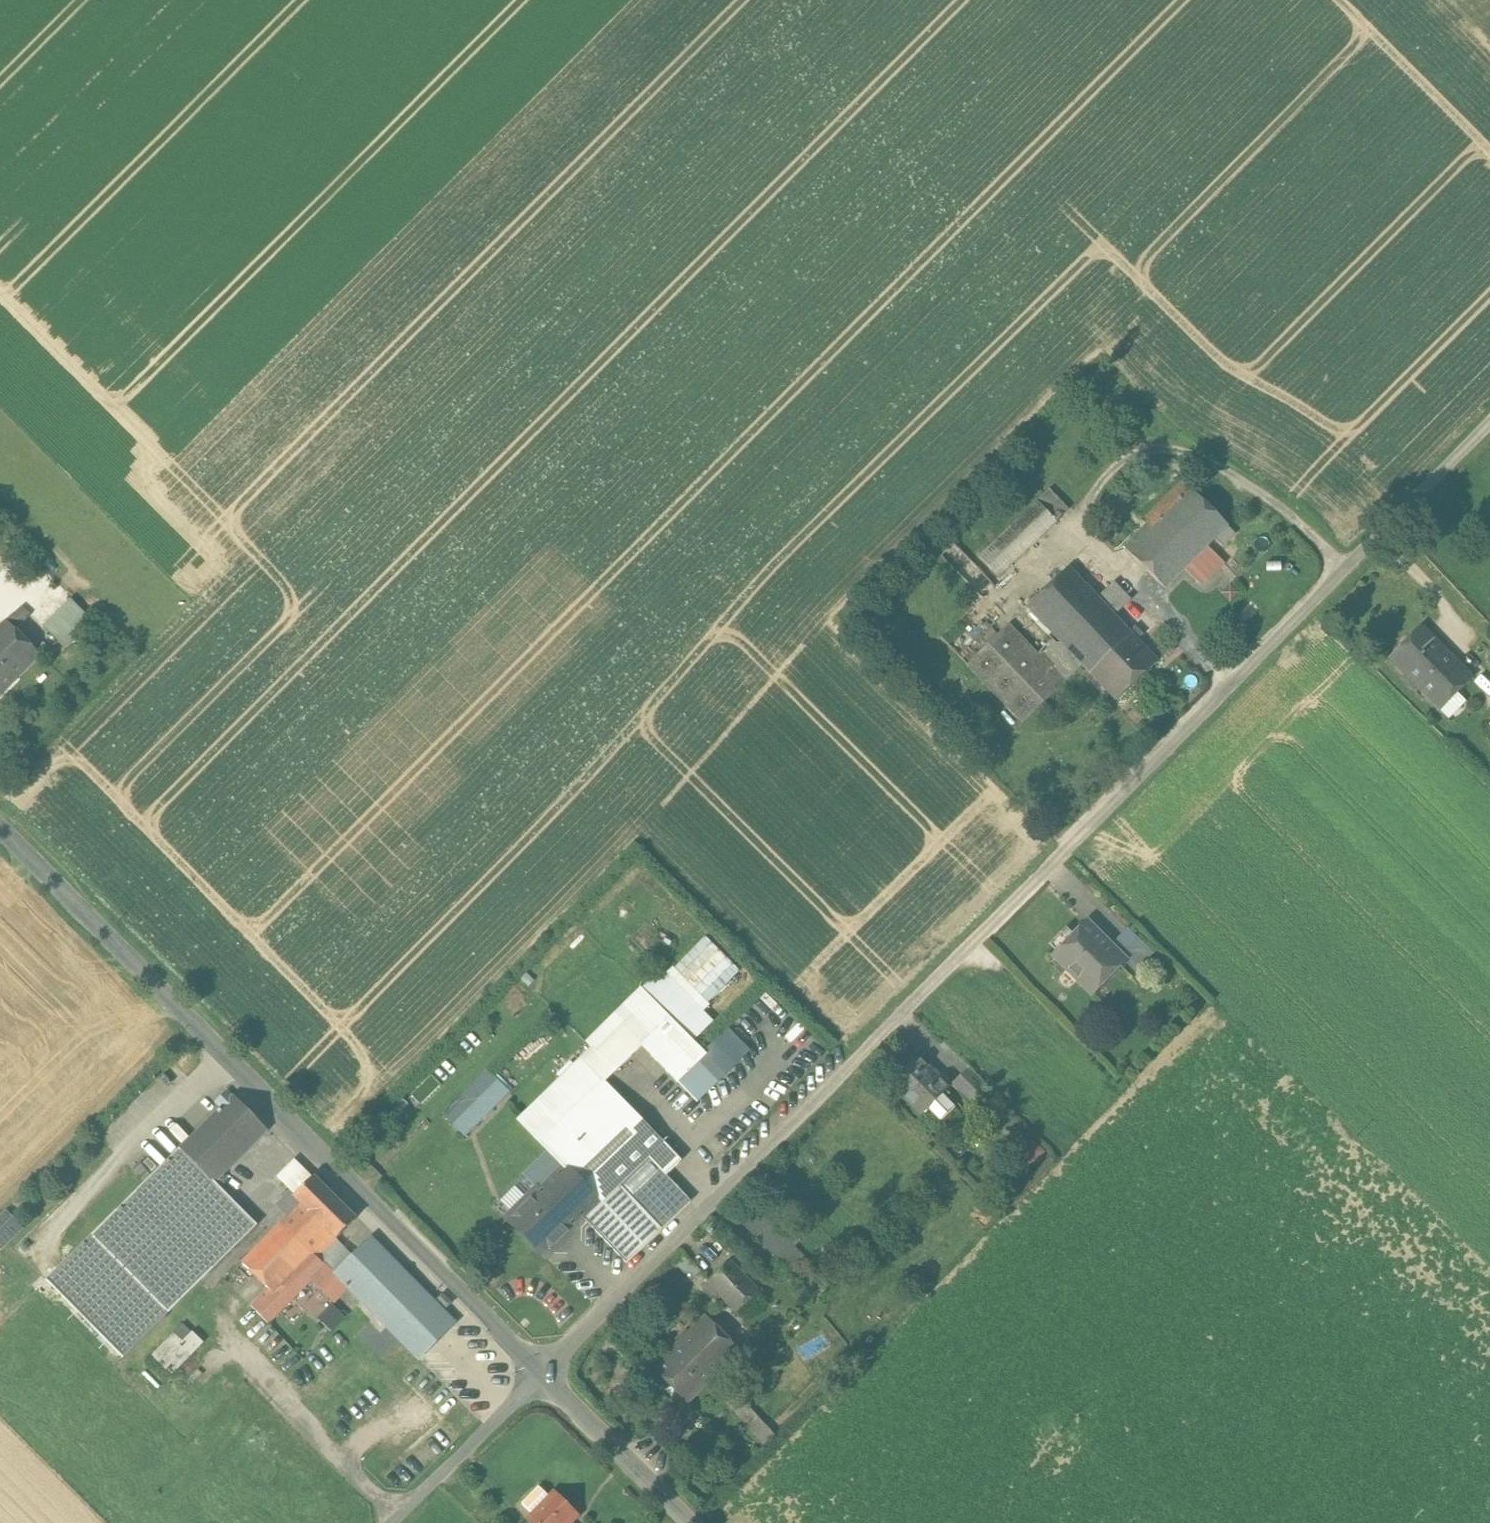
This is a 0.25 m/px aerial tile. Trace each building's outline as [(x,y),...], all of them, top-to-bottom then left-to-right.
[(1185,489),(1126,548),(1167,587),(1185,569),(1207,546),(1228,525),(1192,490),(1189,493),(1185,489)] [(1069,510),(1050,490),(1037,502),(1056,522),(1069,510)] [(1056,522),(1037,502),(979,557),(998,577),(1056,522)] [(1222,561),(1207,546),(1185,569),(1200,583),(1222,561)] [(1069,568),(1027,607),(1061,642),(1083,665),(1089,672),(1131,632),(1129,631),(1113,613),(1097,597),(1069,568)] [(1129,597),(1114,581),(1097,597),(1113,613),(1129,597)] [(72,600),(46,626),(65,646),(92,620),(72,600)] [(40,654),(15,630),(30,615),(21,606),(0,627),(0,694),(40,654)] [(1053,640),(1037,655),(1009,625),(967,665),(1023,723),(1083,665),(1061,642),(1058,645),(1053,640)] [(1460,664),(1421,625),(1388,659),(1428,697),(1460,664)] [(1134,626),(1129,631),(1131,632),(1089,672),(1117,700),(1158,661),(1138,640),(1143,635),(1134,626)] [(1473,677),(1460,664),(1428,697),(1440,710),(1473,677)] [(1112,946),(1087,921),(1053,955),(1093,995),(1126,962),(1127,961),(1112,946)] [(1153,953),(1129,929),(1112,946),(1127,961),(1126,962),(1136,971),(1153,953)] [(661,969),(642,988),(693,1040),(713,1021),(661,969)] [(693,1040),(642,988),(624,1006),(633,1016),(597,1051),(596,1051),(616,1071),(642,1046),(678,1082),(699,1062),(707,1054),(705,1051),(693,1040)] [(588,1041),(593,1047),(597,1051),(633,1016),(624,1006),(588,1041)] [(728,1028),(714,1042),(734,1062),(747,1048),(728,1028)] [(735,1063),(734,1062),(714,1042),(705,1051),(707,1054),(725,1072),(735,1063)] [(616,1071),(596,1051),(597,1051),(593,1047),(580,1059),(581,1060),(604,1083),(616,1071)] [(725,1072),(707,1054),(699,1062),(717,1080),(725,1072)] [(932,1072),(918,1058),(892,1084),(922,1115),(928,1109),(941,1122),(956,1107),(943,1095),(949,1089),(941,1081),(942,1080),(933,1071),(932,1072)] [(580,1059),(520,1118),(543,1142),(604,1083),(581,1060),(580,1059)] [(699,1062),(678,1082),(696,1101),(717,1080),(699,1062)] [(987,1086),(970,1067),(952,1085),(970,1103),(987,1086)] [(443,1115),(465,1137),(510,1092),(488,1070),(443,1115)] [(604,1083),(543,1142),(551,1150),(535,1166),(549,1179),(564,1163),(602,1202),(648,1158),(663,1143),(604,1083)] [(234,1095),(180,1148),(216,1182),(269,1130),(234,1095)] [(1049,1154),(1035,1140),(1022,1153),(1036,1167),(1049,1154)] [(665,1176),(680,1161),(663,1143),(648,1158),(665,1176)] [(216,1182),(180,1148),(47,1279),(124,1357),(258,1225),(216,1183),(216,1182)] [(602,1202),(585,1218),(585,1219),(627,1263),(692,1201),(677,1186),(676,1187),(665,1176),(648,1158),(602,1202)] [(514,1213),(508,1219),(546,1257),(585,1219),(585,1218),(602,1202),(564,1163),(549,1179),(514,1213)] [(501,1199),(514,1213),(549,1179),(535,1166),(501,1199)] [(356,1218),(314,1177),(296,1197),(291,1192),(278,1205),(288,1215),(242,1263),(269,1288),(252,1306),(270,1323),(313,1278),(326,1265),(318,1257),(336,1239),(356,1218)] [(794,1275),(809,1259),(759,1211),(744,1226),(794,1275)] [(455,1324),(372,1238),(354,1255),(336,1273),(350,1287),(420,1359),(455,1324)] [(354,1255),(336,1239),(318,1257),(326,1265),(327,1264),(336,1273),(354,1255)] [(730,1262),(709,1280),(727,1299),(746,1280),(730,1262)] [(327,1264),(326,1265),(313,1278),(335,1301),(350,1287),(336,1273),(327,1264)] [(746,1280),(727,1299),(738,1310),(757,1292),(746,1280)] [(313,1282),(307,1289),(307,1290),(297,1301),(331,1333),(348,1314),(313,1282)] [(707,1316),(654,1368),(687,1402),(740,1350),(707,1316)] [(171,1374),(200,1344),(182,1326),(153,1356),(171,1374)] [(774,1435),(737,1394),(727,1403),(764,1444),(774,1435)] [(540,1487),(523,1504),(534,1515),(551,1498),(540,1487)] [(529,1520),(532,1522),(569,1522),(577,1514),(556,1493),(551,1498),(534,1515),(529,1520)]
